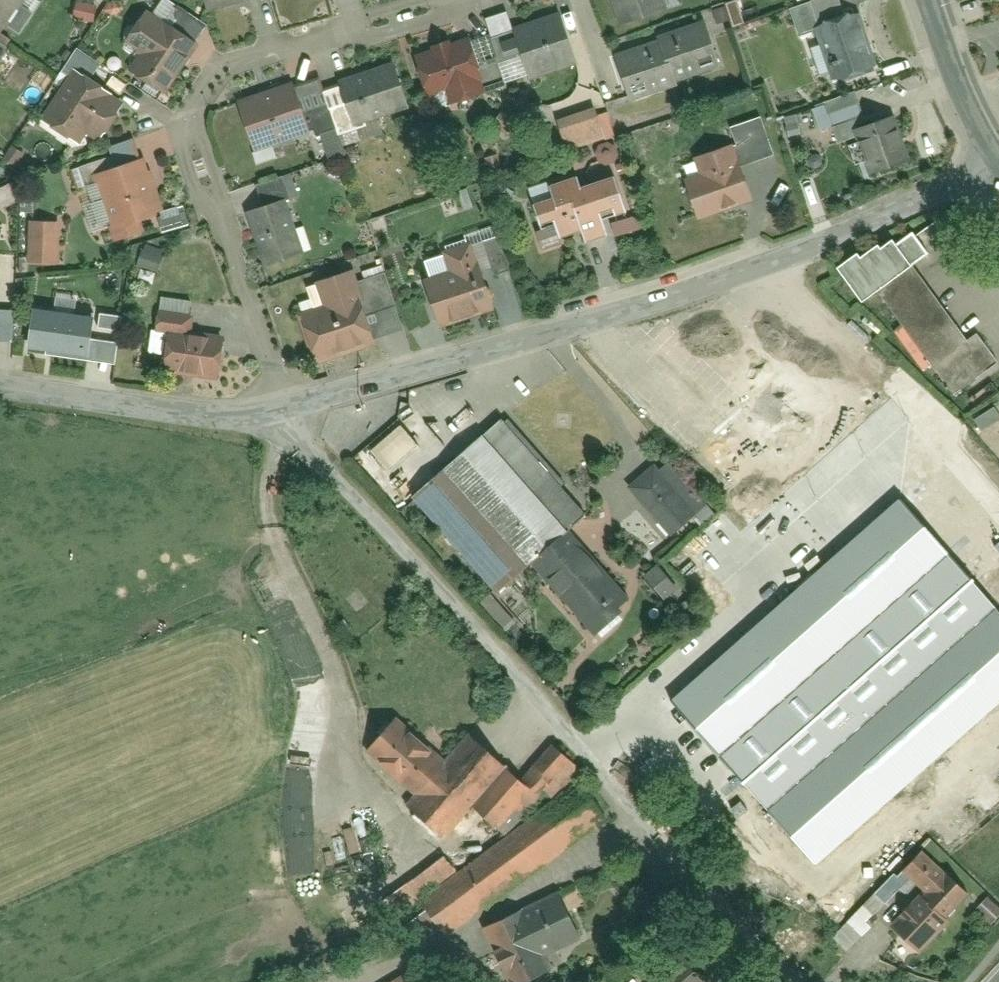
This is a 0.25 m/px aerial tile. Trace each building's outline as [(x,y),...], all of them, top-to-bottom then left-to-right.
[(1,28),(21,0),(0,0),(0,27),(1,28)] [(97,5),(81,0),(76,0),(72,15),(92,21),(97,5)] [(204,14),(250,2),(250,0),(200,0),(204,14)] [(619,22),(667,7),(664,0),(612,0),(619,22)] [(856,8),(811,24),(832,83),(878,67),(856,8)] [(198,35),(147,10),(134,37),(140,40),(125,71),(169,93),(198,35)] [(566,13),(508,32),(523,80),(581,62),(566,13)] [(659,39),(615,53),(631,101),(679,85),(678,81),(720,68),(705,20),(657,35),(659,39)] [(470,40),(417,57),(429,94),(447,89),(451,101),(476,93),(472,80),(483,77),(470,40)] [(75,46),(68,59),(93,73),(100,60),(75,46)] [(399,61),(337,81),(354,133),(416,113),(399,61)] [(123,92),(76,69),(46,130),(92,153),(123,92)] [(301,83),(227,106),(246,167),(320,143),(301,83)] [(562,149),(603,139),(594,106),(554,116),(562,149)] [(892,114),(854,127),(872,177),(910,164),(892,114)] [(740,142),(681,160),(702,223),(760,205),(740,142)] [(147,151),(93,169),(115,239),(170,221),(147,151)] [(604,165),(523,191),(542,251),(623,225),(604,165)] [(0,185),(0,204),(15,203),(14,185),(0,185)] [(282,192),(247,203),(269,266),(303,254),(282,192)] [(27,262),(59,263),(59,220),(27,219),(27,262)] [(143,241),(136,264),(157,271),(164,248),(143,241)] [(474,252),(420,273),(444,333),(497,312),(474,252)] [(905,256),(860,286),(929,376),(937,370),(957,396),(998,363),(998,360),(981,337),(972,344),(914,267),(905,256)] [(354,263),(290,284),(316,363),(380,341),(354,263)] [(73,311),(75,298),(55,295),(53,308),(73,311)] [(163,302),(158,328),(188,333),(192,308),(163,302)] [(74,313),(33,306),(27,343),(88,354),(95,311),(75,308),(74,313)] [(16,340),(17,308),(0,307),(0,339),(16,340)] [(224,341),(166,331),(160,366),(218,376),(224,341)] [(973,417),(980,428),(998,417),(998,414),(994,405),(973,417)] [(506,412),(412,495),(495,589),(589,505),(506,412)] [(359,460),(382,479),(416,441),(393,421),(359,460)] [(661,457),(628,483),(673,539),(706,512),(661,457)] [(685,702),(838,868),(998,720),(998,510),(950,457),(685,702)] [(657,564),(643,574),(662,600),(675,590),(657,564)] [(357,747),(427,798),(455,759),(385,709),(357,747)] [(509,763),(477,810),(503,835),(572,757),(539,728),(509,763)] [(509,763),(472,736),(427,798),(415,815),(452,841),(509,763)] [(575,783),(434,885),(464,926),(605,824),(575,783)] [(973,890),(927,846),(906,869),(929,891),(952,912),(973,890)] [(489,924),(517,981),(525,981),(555,968),(549,955),(586,937),(563,889),(489,924)] [(952,912),(929,891),(897,925),(924,951),(957,916),(952,912)] [(993,893),(981,906),(998,922),(998,899),(993,893)] [(868,901),(839,932),(854,946),(882,915),(868,901)] [(655,979),(658,981),(716,981),(715,980),(731,967),(705,937),(655,979)] [(380,981),(434,981),(420,958),(380,981)]
